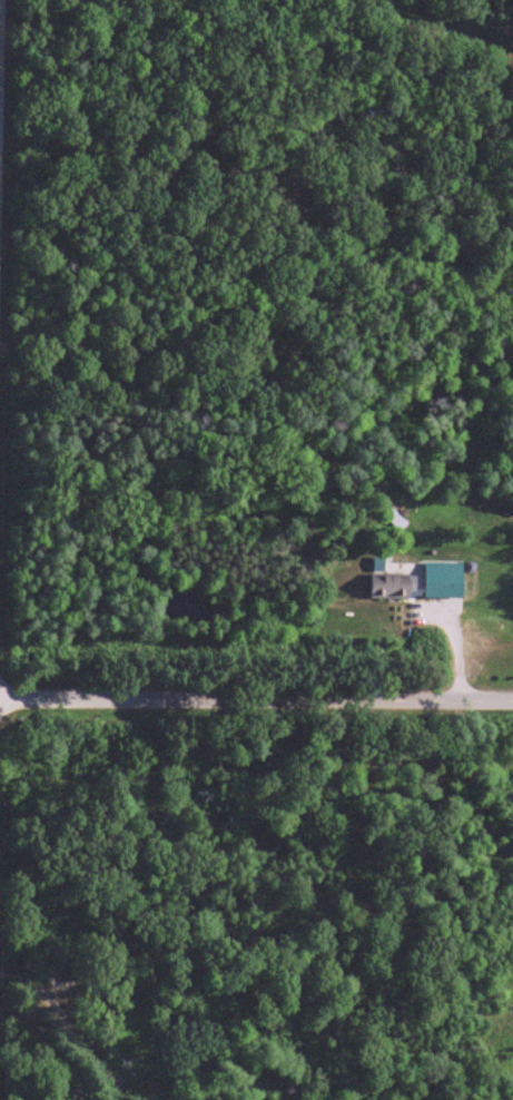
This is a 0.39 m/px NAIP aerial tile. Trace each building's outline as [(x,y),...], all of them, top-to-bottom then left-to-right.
[(478,577),(480,559),(464,557),(461,575),(478,577)] [(372,602),(416,602),(416,575),(372,575),(372,602)] [(148,1064),(125,1056),(122,1065),(144,1073),(148,1064)]
